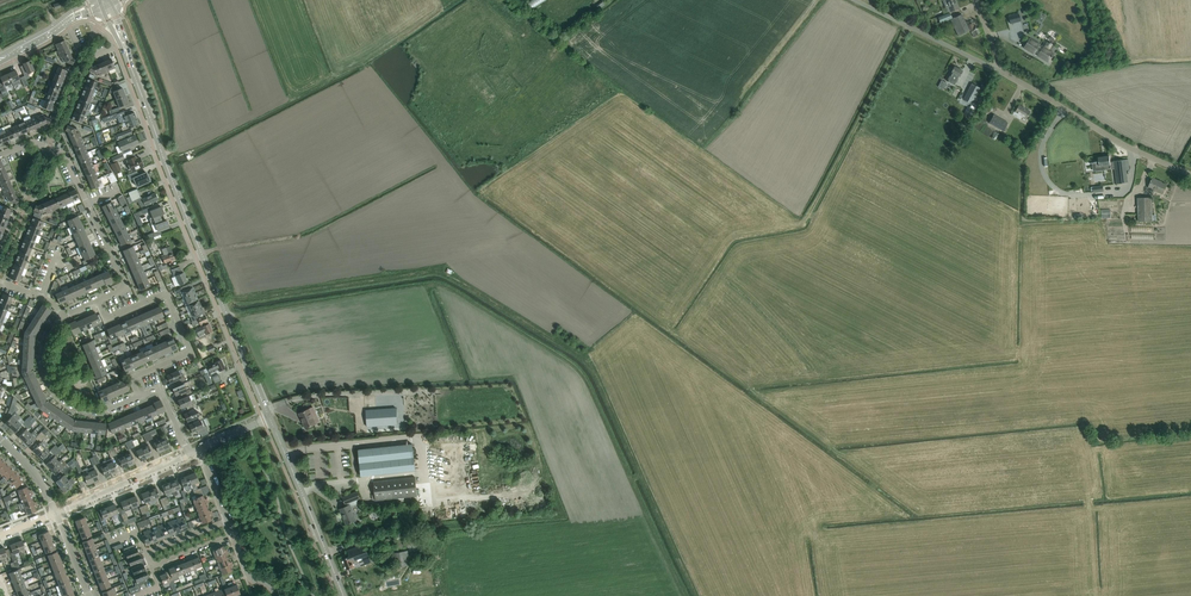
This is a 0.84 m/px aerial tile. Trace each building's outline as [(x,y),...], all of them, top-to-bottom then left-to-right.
[(549,0),(533,0),(528,2),(532,9),(549,0)] [(959,8),(955,0),(942,0),(947,12),(950,11),(959,8)] [(602,11),(608,6),(605,2),(599,7),(602,11)] [(952,18),(950,13),(938,17),(940,22),(952,18)] [(961,14),(950,19),(958,36),(970,30),(961,14)] [(966,22),(973,37),(983,33),(980,28),(981,28),(981,27),(980,27),(976,17),(966,22)] [(1029,38),(1024,47),(1034,54),(1035,52),(1038,54),(1037,55),(1048,62),(1051,57),(1052,56),(1053,53),(1039,44),(1041,41),(1031,35),(1029,38)] [(55,44),(58,51),(67,47),(64,40),(55,44)] [(72,58),(67,47),(58,51),(57,51),(60,58),(61,57),(63,62),(65,61),(72,64),(74,59),(72,58)] [(111,59),(104,61),(108,71),(115,68),(111,59)] [(31,64),(32,64),(31,62),(31,63),(30,60),(23,63),(24,66),(21,68),(20,66),(24,76),(26,79),(30,78),(28,75),(30,73),(34,70),(31,64)] [(108,71),(104,61),(93,66),(90,66),(88,71),(95,73),(96,76),(101,74),(102,75),(109,72),(108,71)] [(954,66),(951,73),(947,81),(955,85),(959,77),(962,70),(954,66)] [(58,67),(55,74),(65,77),(67,71),(58,67)] [(15,70),(8,73),(12,83),(20,80),(15,70)] [(8,73),(0,77),(3,82),(0,83),(0,90),(1,93),(7,91),(5,87),(12,83),(8,73)] [(62,84),(65,77),(55,74),(53,80),(62,84)] [(20,78),(24,87),(29,85),(26,79),(24,76),(20,78)] [(88,79),(85,86),(94,89),(97,82),(88,79)] [(59,91),(62,84),(53,80),(50,87),(59,91)] [(947,87),(953,88),(953,86),(948,85),(949,83),(943,81),(941,89),(947,90),(947,87)] [(972,103),(973,104),(979,92),(978,92),(980,88),(972,83),(963,99),(972,104),(972,103)] [(92,96),(94,89),(85,86),(83,92),(92,96)] [(57,97),(59,91),(50,87),(47,94),(57,97)] [(113,91),(116,99),(125,95),(122,88),(113,91)] [(89,102),(92,96),(83,92),(80,99),(89,102)] [(54,104),(57,97),(47,94),(45,100),(54,104)] [(128,104),(125,95),(116,99),(119,107),(128,104)] [(92,104),(89,102),(80,99),(77,105),(87,109),(90,110),(92,104)] [(51,111),(54,104),(45,100),(42,107),(51,111)] [(84,116),(87,109),(77,105),(75,112),(84,116)] [(1019,105),(1015,111),(1013,114),(1020,119),(1022,116),(1026,118),(1030,111),(1019,105)] [(971,118),(974,111),(969,109),(966,115),(971,118)] [(126,111),(116,114),(117,117),(120,124),(126,122),(125,122),(136,118),(134,112),(128,114),(126,111)] [(81,123),(84,116),(75,112),(72,119),(81,123)] [(103,122),(117,117),(116,114),(116,113),(102,118),(102,119),(103,122)] [(42,114),(38,116),(37,115),(30,118),(31,119),(35,128),(46,123),(49,124),(51,119),(43,116),(42,114)] [(1008,123),(994,114),(989,123),(1003,131),(1008,123)] [(139,124),(136,118),(125,122),(126,122),(127,126),(121,128),(122,131),(130,128),(131,128),(131,127),(139,124)] [(31,119),(24,122),(28,131),(35,128),(31,119)] [(28,131),(24,122),(18,125),(22,134),(28,131)] [(22,134),(18,125),(11,127),(15,137),(22,134)] [(67,131),(72,143),(82,139),(79,132),(78,132),(76,127),(74,128),(67,125),(65,130),(67,131)] [(15,137),(11,127),(5,130),(9,139),(15,137)] [(118,140),(132,134),(130,129),(116,135),(118,140)] [(5,130),(0,132),(0,138),(2,142),(9,139),(5,130)] [(135,135),(119,142),(124,153),(131,150),(129,147),(138,143),(135,135)] [(82,139),(72,143),(75,149),(84,146),(82,139)] [(78,156),(87,152),(84,146),(75,149),(78,156)] [(90,159),(87,152),(78,156),(81,163),(90,159)] [(113,163),(124,158),(122,154),(111,158),(113,163)] [(1094,165),(1093,165),(1094,167),(1095,170),(1098,169),(1100,169),(1104,169),(1105,168),(1104,166),(1111,165),(1111,164),(1112,164),(1114,164),(1114,162),(1111,162),(1110,162),(1110,156),(1099,157),(1099,162),(1097,162),(1097,161),(1095,162),(1094,162),(1094,163),(1094,165)] [(127,163),(131,171),(143,165),(139,157),(136,159),(135,157),(127,160),(128,162),(127,163)] [(83,169),(93,165),(90,159),(81,163),(83,169)] [(1128,159),(1114,161),(1114,162),(1114,164),(1115,169),(1117,184),(1128,182),(1127,170),(1130,170),(1128,159)] [(115,173),(121,170),(117,161),(110,164),(115,173)] [(95,172),(93,165),(83,169),(86,176),(95,172)] [(136,171),(127,175),(129,180),(133,178),(137,187),(150,181),(149,180),(150,179),(149,175),(148,176),(146,172),(138,175),(136,171),(137,171),(136,171)] [(89,182),(98,178),(95,172),(86,176),(89,182)] [(6,173),(0,176),(0,183),(9,180),(6,173)] [(98,178),(89,182),(92,189),(97,187),(98,189),(104,186),(100,177),(98,178)] [(1152,178),(1152,180),(1151,180),(1151,181),(1149,186),(1153,187),(1152,189),(1163,193),(1166,185),(1158,181),(1159,180),(1152,178)] [(9,180),(0,183),(3,190),(12,186),(9,180)] [(110,185),(112,191),(120,188),(118,182),(110,185)] [(17,198),(12,186),(3,190),(2,190),(5,197),(6,197),(8,201),(10,201),(17,204),(19,199),(17,198)] [(75,189),(69,192),(73,201),(79,199),(75,189)] [(149,196),(142,199),(141,196),(140,197),(137,189),(128,193),(124,194),(126,199),(127,199),(129,202),(134,200),(136,202),(138,202),(141,208),(152,202),(158,199),(155,193),(149,196)] [(73,201),(69,192),(62,195),(66,204),(73,201)] [(66,204),(62,195),(56,198),(60,207),(66,204)] [(126,203),(122,195),(117,197),(120,205),(126,203)] [(1153,221),(1152,197),(1138,198),(1138,222),(1153,221)] [(60,207),(56,198),(49,201),(53,210),(60,207)] [(49,201),(42,204),(37,206),(35,205),(33,210),(40,213),(41,215),(46,213),(47,214),(54,211),(53,210),(49,201)] [(104,213),(115,208),(111,201),(101,207),(104,213)] [(12,209),(3,206),(1,210),(0,209),(0,213),(10,216),(12,209)] [(161,218),(160,214),(163,213),(161,206),(150,211),(152,216),(150,217),(149,220),(150,222),(154,221),(161,218)] [(107,220),(118,215),(115,208),(104,213),(107,220)] [(1104,220),(1113,219),(1113,209),(1104,209),(1104,220)] [(10,216),(0,213),(0,220),(7,223),(10,216)] [(111,226),(121,221),(118,215),(107,220),(111,226)] [(67,220),(70,227),(81,222),(78,216),(67,220)] [(33,218),(30,224),(39,228),(42,221),(33,218)] [(161,218),(154,221),(150,222),(151,225),(155,224),(158,231),(169,227),(166,220),(163,222),(161,218)] [(114,232),(124,227),(121,221),(111,226),(114,232)] [(84,228),(81,222),(70,227),(73,233),(84,228)] [(37,235),(39,228),(30,224),(27,231),(37,235)] [(117,239),(128,234),(124,227),(114,232),(117,239)] [(86,235),(84,228),(73,233),(76,240),(86,235)] [(34,241),(37,235),(27,231),(25,238),(34,241)] [(131,240),(128,234),(117,239),(120,245),(126,242),(128,246),(135,242),(133,239),(131,240)] [(89,241),(86,235),(76,240),(79,247),(89,241)] [(31,248),(34,241),(25,238),(22,244),(31,248)] [(92,248),(89,241),(79,247),(82,253),(92,248)] [(29,255),(31,248),(22,244),(20,251),(29,255)] [(122,251),(125,258),(135,253),(132,246),(122,251)] [(161,256),(164,263),(175,259),(169,246),(162,249),(164,255),(161,256)] [(95,255),(92,248),(82,253),(85,260),(82,261),(84,265),(91,261),(89,258),(95,255)] [(26,261),(29,255),(20,251),(17,258),(26,261)] [(128,264),(138,259),(135,253),(125,258),(128,264)] [(24,268),(26,261),(17,258),(14,264),(24,268)] [(130,271),(141,266),(138,259),(128,264),(130,271)] [(21,275),(24,268),(14,264),(12,271),(21,275)] [(133,277),(144,273),(141,266),(130,271),(133,277)] [(187,281),(183,272),(182,273),(179,267),(179,266),(171,270),(174,277),(176,276),(179,284),(187,281)] [(18,281),(21,275),(12,271),(9,278),(18,281)] [(108,271),(101,274),(106,285),(113,282),(108,271)] [(136,284),(147,279),(144,273),(133,277),(136,284)] [(106,285),(101,274),(95,277),(99,286),(105,283),(106,285)] [(99,286),(95,277),(88,280),(92,289),(99,286)] [(150,286),(147,279),(136,284),(139,290),(150,286)] [(92,289),(88,280),(81,282),(86,292),(92,289)] [(86,292),(81,282),(75,285),(79,295),(86,292)] [(190,283),(181,288),(174,291),(176,294),(180,293),(183,298),(195,293),(190,283)] [(79,295),(75,285),(68,288),(72,298),(79,295)] [(72,298),(68,288),(62,291),(66,301),(72,298)] [(66,301),(62,291),(55,294),(56,297),(59,304),(66,301)] [(3,293),(0,300),(9,304),(12,297),(3,293)] [(197,299),(195,293),(183,298),(183,299),(185,305),(189,303),(189,305),(193,303),(192,301),(197,299)] [(197,301),(197,299),(192,301),(193,303),(189,305),(188,305),(191,311),(201,306),(198,301),(197,301)] [(9,304),(0,300),(0,308),(7,310),(9,304)] [(43,304),(39,310),(48,316),(52,310),(43,304)] [(159,305),(152,308),(156,319),(163,316),(159,305)] [(205,315),(201,306),(191,311),(193,316),(191,317),(191,318),(191,319),(192,321),(195,320),(205,315)] [(156,319),(152,308),(145,311),(150,322),(156,319)] [(44,322),(48,316),(39,310),(35,316),(44,322)] [(150,322),(145,311),(139,314),(143,325),(150,322)] [(91,315),(89,316),(93,326),(100,323),(95,312),(90,314),(91,315)] [(143,325),(139,314),(132,317),(137,328),(143,325)] [(93,326),(89,316),(88,315),(84,317),(84,318),(82,319),(86,329),(93,326)] [(207,321),(205,315),(195,320),(192,321),(191,322),(193,326),(199,323),(200,324),(207,321)] [(40,328),(44,322),(35,316),(31,322),(40,328)] [(137,328),(132,317),(126,320),(130,331),(137,328)] [(86,329),(82,319),(82,318),(77,320),(78,321),(76,322),(80,332),(86,329)] [(130,331),(126,320),(119,323),(124,334),(130,331)] [(80,332),(76,322),(75,321),(68,324),(73,335),(80,332)] [(36,334),(40,328),(31,322),(27,328),(36,334)] [(124,334),(119,323),(113,326),(117,336),(124,334)] [(212,332),(208,323),(195,329),(198,335),(205,332),(206,335),(212,332)] [(117,336),(113,326),(106,329),(111,339),(117,336)] [(36,334),(27,328),(25,331),(24,334),(24,338),(34,339),(35,337),(35,335),(36,334)] [(173,338),(166,341),(171,352),(178,349),(173,338)] [(95,347),(92,340),(81,345),(83,349),(84,349),(85,351),(84,352),(95,347)] [(171,352),(166,341),(159,344),(164,355),(171,352)] [(164,355),(159,344),(153,347),(158,357),(164,355)] [(98,354),(95,347),(84,352),(86,356),(87,356),(88,358),(87,358),(98,354)] [(158,357),(153,347),(146,349),(151,360),(158,357)] [(151,360),(146,349),(140,352),(145,363),(151,360)] [(145,363),(140,352),(133,355),(138,366),(145,363)] [(101,360),(98,354),(87,358),(88,358),(89,360),(88,360),(90,365),(101,360)] [(138,366),(133,355),(127,358),(131,369),(138,366)] [(131,369),(127,358),(120,361),(125,372),(131,369)] [(103,367),(101,360),(90,365),(91,365),(92,367),(91,367),(93,371),(103,367)] [(215,363),(207,367),(210,373),(214,371),(218,369),(219,371),(225,368),(221,360),(215,363)] [(32,367),(31,367),(22,367),(21,371),(22,373),(24,377),(33,372),(33,371),(33,369),(32,369),(32,367)] [(106,374),(103,367),(93,371),(93,372),(94,371),(95,373),(94,374),(96,378),(106,374)] [(176,384),(186,380),(183,373),(179,375),(178,370),(167,375),(170,382),(176,380),(177,383),(176,384)] [(37,379),(34,373),(33,372),(24,377),(27,383),(37,379)] [(210,386),(214,384),(210,374),(205,376),(210,386)] [(215,384),(221,381),(218,374),(212,377),(215,384)] [(40,385),(37,379),(27,383),(30,390),(40,385)] [(124,380),(117,383),(122,394),(122,393),(122,392),(124,392),(124,393),(129,391),(124,380)] [(188,386),(188,383),(188,381),(172,388),(175,395),(181,392),(183,396),(181,397),(192,392),(188,386)] [(122,394),(117,383),(110,386),(115,396),(116,396),(115,395),(117,394),(118,395),(122,394)] [(33,396),(43,392),(40,385),(30,390),(33,396)] [(115,396),(110,386),(104,389),(109,400),(109,399),(109,398),(111,397),(111,398),(115,396)] [(109,400),(104,389),(97,391),(102,402),(109,400)] [(36,403),(46,398),(43,392),(33,396),(36,403)] [(189,410),(197,406),(194,400),(191,401),(188,396),(178,400),(181,408),(187,405),(189,410)] [(9,428),(17,420),(21,417),(16,412),(18,409),(16,406),(13,404),(17,400),(13,397),(11,406),(9,410),(8,413),(6,415),(9,418),(5,423),(9,428)] [(43,411),(48,403),(49,402),(48,401),(47,400),(46,400),(46,398),(36,403),(38,407),(40,409),(43,411)] [(153,403),(154,404),(158,414),(165,411),(160,400),(153,403)] [(48,415),(54,406),(49,402),(48,403),(43,411),(48,415)] [(158,414),(154,404),(147,407),(151,416),(158,414)] [(54,419),(60,410),(54,406),(48,415),(54,419)] [(151,416),(147,407),(141,409),(145,419),(151,416)] [(396,408),(366,410),(367,426),(397,424),(396,408)] [(145,419),(141,409),(134,412),(138,422),(145,419)] [(193,418),(195,422),(203,418),(201,415),(200,415),(199,412),(197,413),(195,409),(184,414),(187,421),(193,418)] [(309,409),(299,413),(301,418),(302,417),(305,423),(303,423),(305,428),(309,427),(309,428),(313,427),(312,425),(316,423),(309,409)] [(60,423),(66,414),(60,410),(54,419),(60,423)] [(138,422),(134,412),(128,415),(132,425),(138,422)] [(66,427),(72,419),(66,414),(60,423),(66,427)] [(132,425),(128,415),(121,418),(125,427),(132,425)] [(25,426),(30,421),(27,418),(22,423),(25,426)] [(125,427),(121,418),(114,421),(118,430),(125,427)] [(208,429),(205,423),(203,418),(195,422),(189,425),(192,432),(196,430),(198,434),(200,433),(201,436),(208,433),(207,430),(208,429)] [(76,431),(77,422),(77,420),(75,420),(76,420),(74,419),(74,420),(72,419),(66,427),(70,430),(72,431),(76,431)] [(22,425),(17,420),(9,428),(14,433),(22,425)] [(83,432),(84,421),(77,420),(77,422),(76,431),(83,432)] [(90,433),(91,422),(84,421),(83,432),(90,433)] [(118,430),(114,421),(108,423),(112,433),(118,430)] [(97,433),(98,423),(91,422),(90,433),(97,433)] [(106,423),(98,423),(97,433),(105,434),(106,423)] [(23,441),(31,434),(26,429),(18,437),(23,441)] [(35,439),(35,438),(36,437),(38,435),(34,430),(31,434),(23,441),(28,446),(35,439)] [(38,440),(44,434),(41,432),(38,435),(36,437),(38,440)] [(46,437),(44,434),(38,440),(41,442),(43,440),(46,437)] [(166,437),(160,440),(164,450),(170,447),(166,437)] [(37,455),(44,447),(48,444),(43,440),(41,442),(40,443),(32,450),(37,455)] [(164,450),(160,440),(154,443),(158,453),(164,450)] [(52,453),(58,448),(55,445),(50,451),(52,453)] [(148,445),(142,448),(146,458),(153,455),(148,445)] [(49,452),(44,447),(37,455),(42,460),(49,452)] [(61,450),(58,448),(52,453),(55,456),(61,450)] [(146,458),(142,448),(136,451),(140,460),(146,458)] [(371,464),(369,448),(358,449),(361,476),(372,475),(372,468),(376,467),(377,474),(415,470),(413,457),(376,461),(376,463),(371,464)] [(131,454),(124,456),(129,466),(135,463),(131,454)] [(129,466),(124,456),(118,459),(123,468),(129,466)] [(59,462),(54,457),(46,464),(51,469),(59,462)] [(55,474),(63,467),(65,465),(64,464),(65,463),(61,459),(62,459),(59,462),(51,469),(52,471),(51,472),(54,474),(55,474)] [(111,474),(107,464),(105,461),(103,462),(103,463),(100,464),(99,464),(101,467),(105,476),(111,474)] [(113,461),(107,464),(111,474),(117,471),(113,461)] [(10,467),(5,462),(0,467),(0,473),(2,475),(10,467)] [(70,465),(68,467),(63,472),(65,474),(72,468),(70,465)] [(14,471),(10,467),(2,475),(4,477),(2,479),(5,481),(6,479),(14,471)] [(88,469),(89,472),(93,482),(99,479),(95,469),(95,470),(94,467),(88,469)] [(93,482),(89,472),(88,469),(87,468),(83,470),(85,474),(83,475),(87,484),(93,482)] [(11,484),(19,475),(14,471),(6,479),(11,484)] [(195,473),(187,475),(192,488),(196,486),(194,483),(198,481),(195,473)] [(24,480),(19,475),(11,484),(15,488),(19,484),(21,486),(26,483),(24,480)] [(60,487),(68,480),(64,475),(56,482),(60,487)] [(192,488),(187,475),(180,478),(184,490),(185,491),(192,488)] [(415,477),(373,481),(375,500),(417,496),(415,477)] [(72,485),(68,480),(60,487),(64,492),(72,485)] [(177,480),(169,483),(172,491),(174,496),(177,495),(177,493),(176,490),(180,488),(177,480)] [(172,491),(169,483),(162,485),(165,494),(172,491)] [(17,490),(19,496),(32,491),(31,489),(29,490),(27,486),(17,490)] [(156,488),(148,491),(154,504),(156,503),(157,502),(155,498),(159,496),(156,488)] [(180,491),(185,502),(188,501),(185,491),(184,490),(180,491)] [(33,493),(32,491),(19,496),(22,502),(32,498),(31,494),(33,493)] [(154,504),(148,491),(141,494),(144,503),(148,501),(150,505),(151,505),(154,504)] [(339,509),(346,524),(356,520),(350,506),(358,503),(357,499),(360,498),(357,491),(343,497),(345,504),(347,503),(348,505),(339,509)] [(5,502),(7,501),(12,500),(10,494),(7,497),(3,498),(5,502)] [(192,499),(195,505),(207,500),(206,498),(204,499),(203,495),(192,499)] [(135,496),(128,499),(131,508),(139,505),(135,496)] [(34,502),(32,498),(22,502),(24,508),(37,503),(36,501),(34,502)] [(131,508),(128,499),(120,502),(124,511),(131,508)] [(208,502),(207,500),(195,505),(197,511),(208,507),(206,503),(208,502)] [(37,503),(24,508),(20,510),(21,512),(25,511),(27,514),(37,510),(35,506),(37,505),(37,503)] [(115,504),(107,507),(111,516),(112,515),(112,517),(114,518),(115,518),(117,517),(118,516),(118,515),(117,513),(118,513),(115,504)] [(111,516),(107,507),(100,510),(101,512),(97,513),(103,527),(108,525),(105,518),(111,516)] [(199,517),(212,512),(211,510),(209,511),(208,507),(197,511),(199,517)] [(213,514),(212,512),(199,517),(197,518),(198,522),(201,521),(202,523),(203,525),(206,524),(205,522),(212,519),(211,515),(213,514)] [(76,527),(86,523),(83,517),(75,520),(77,525),(76,525),(76,527)] [(177,519),(178,522),(181,531),(187,528),(184,520),(181,521),(180,518),(177,519)] [(181,531),(178,522),(177,519),(174,520),(171,521),(175,533),(181,531)] [(175,533),(171,521),(167,522),(169,525),(166,527),(169,535),(175,533)] [(80,532),(88,529),(86,523),(76,527),(77,528),(78,528),(80,532)] [(169,535),(166,527),(163,528),(162,525),(159,526),(163,538),(169,535)] [(163,538),(159,526),(155,527),(157,530),(154,531),(157,540),(163,538)] [(91,535),(88,529),(80,532),(81,537),(81,539),(91,535)] [(157,540),(154,531),(151,532),(150,529),(147,530),(151,542),(157,540)] [(151,542),(147,530),(143,532),(145,535),(142,536),(145,545),(151,542)] [(38,534),(41,541),(51,537),(50,535),(50,536),(48,531),(38,534)] [(51,538),(51,537),(41,541),(43,547),(52,543),(51,538)] [(83,546),(84,548),(94,544),(91,538),(82,541),(84,546),(83,546)] [(19,540),(15,541),(19,551),(25,549),(22,540),(19,541),(19,540)] [(19,551),(15,541),(12,543),(12,544),(9,545),(12,552),(9,553),(11,556),(12,559),(13,562),(15,568),(19,566),(15,554),(13,555),(13,554),(19,551)] [(54,548),(52,543),(43,547),(46,553),(56,549),(55,547),(54,548)] [(96,550),(94,544),(84,548),(84,549),(85,549),(86,550),(85,552),(86,554),(96,550)] [(341,559),(345,570),(356,566),(354,562),(369,557),(364,544),(347,551),(349,556),(341,559)] [(125,552),(127,559),(139,554),(136,547),(135,548),(133,545),(126,547),(127,551),(125,552)] [(212,550),(215,556),(227,551),(226,549),(224,550),(223,546),(212,550)] [(0,547),(0,556),(2,562),(5,561),(4,557),(7,556),(8,557),(11,556),(9,553),(8,549),(5,550),(4,547),(1,548),(1,547),(0,547)] [(99,556),(96,550),(86,554),(87,556),(88,556),(89,558),(88,558),(88,560),(99,556)] [(47,555),(50,561),(60,557),(59,556),(58,556),(57,551),(47,555)] [(228,553),(227,551),(215,556),(216,559),(215,560),(212,560),(214,564),(217,562),(228,558),(226,554),(228,553)] [(410,565),(407,551),(391,554),(394,568),(410,565)] [(139,554),(127,559),(130,566),(138,563),(138,564),(145,561),(144,558),(141,559),(139,554)] [(101,562),(99,556),(88,560),(89,561),(90,561),(92,565),(101,562)] [(60,558),(60,557),(50,561),(52,567),(62,563),(61,561),(60,560),(60,559),(60,558)] [(202,566),(198,557),(196,558),(195,557),(192,558),(196,568),(202,566)] [(196,568),(192,558),(188,560),(189,561),(186,562),(190,571),(193,569),(195,574),(198,573),(197,571),(196,568)] [(229,562),(228,558),(217,562),(218,566),(215,567),(216,570),(219,568),(232,563),(231,561),(229,562)] [(145,561),(138,564),(139,565),(131,568),(134,575),(145,570),(143,566),(146,564),(145,561)] [(103,568),(101,562),(92,565),(93,570),(93,572),(103,568)] [(192,575),(190,571),(186,562),(184,563),(183,562),(180,563),(184,573),(185,577),(192,575)] [(63,565),(62,563),(52,567),(54,573),(64,569),(64,568),(63,568),(62,566),(63,565)] [(184,573),(180,563),(176,564),(177,565),(174,566),(179,578),(181,580),(183,579),(183,577),(182,574),(184,573)] [(233,565),(232,563),(219,568),(222,574),(232,570),(231,566),(233,565)] [(179,578),(174,566),(172,567),(171,566),(168,568),(169,570),(169,571),(172,578),(173,581),(179,578)] [(9,573),(11,579),(21,575),(19,571),(21,570),(20,568),(9,573)] [(106,574),(103,568),(93,572),(94,573),(95,574),(95,576),(96,578),(106,574)] [(65,570),(64,569),(54,573),(57,579),(66,575),(64,571),(65,570)] [(148,577),(145,570),(134,575),(136,582),(134,583),(136,586),(128,589),(130,594),(139,591),(139,590),(140,590),(138,585),(148,581),(146,578),(148,577)] [(176,588),(173,581),(172,578),(169,571),(169,570),(162,573),(162,574),(160,575),(163,584),(169,582),(173,592),(177,590),(176,588)] [(108,580),(106,574),(96,578),(96,580),(97,580),(98,582),(97,582),(98,584),(108,580)] [(14,585),(25,580),(24,578),(22,579),(21,575),(11,579),(14,585)] [(68,580),(66,575),(57,579),(59,585),(69,581),(69,580),(68,580)] [(26,580),(25,581),(25,580),(14,585),(16,591),(26,587),(28,586),(26,580)] [(110,586),(108,580),(98,584),(98,585),(99,585),(101,590),(110,586)] [(70,582),(69,581),(59,585),(61,591),(71,587),(71,585),(69,584),(69,583),(70,582)] [(236,584),(232,586),(231,582),(228,583),(229,587),(224,589),(227,595),(237,595),(236,595),(240,594),(236,584)] [(30,592),(29,590),(27,591),(26,587),(16,591),(18,595),(20,595),(30,592)] [(71,587),(61,591),(63,595),(66,595),(74,593),(73,592),(72,592),(72,590),(72,589),(71,587)] [(114,594),(116,593),(114,587),(102,592),(104,595),(110,595),(114,594)]
